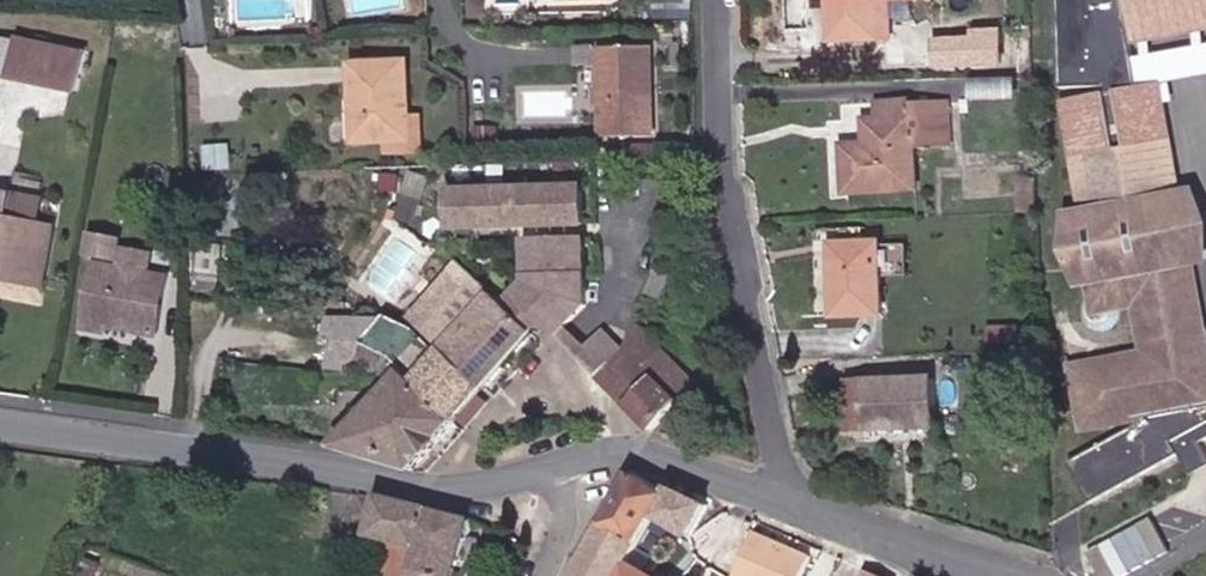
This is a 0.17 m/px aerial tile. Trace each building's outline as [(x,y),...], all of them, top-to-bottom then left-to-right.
[(843,42),(906,41),(906,0),(948,2),(948,0),(841,0),(843,42)] [(1109,4),(1077,9),(1083,49),(1094,46),(1104,95),(1151,87),(1144,39),(1205,29),(1205,0),(1108,0),(1109,4)] [(13,73),(22,38),(2,33),(0,42),(0,69),(13,73)] [(13,73),(83,92),(93,57),(22,38),(13,73)] [(602,44),(580,45),(581,65),(602,64),(602,44)] [(669,48),(610,47),(611,137),(669,136),(669,48)] [(426,59),(364,61),(366,145),(398,144),(398,155),(439,156),(437,116),(427,115),(426,59)] [(1151,87),(1104,95),(1072,101),(1091,203),(1192,184),(1173,83),(1151,87)] [(926,98),(886,101),(889,115),(877,117),(877,142),(854,142),(859,197),(940,193),(935,149),(968,148),(962,100),(927,103),(926,98)] [(1026,200),(1043,200),(1041,160),(1026,161),(1026,200)] [(51,272),(62,224),(49,222),(54,193),(0,182),(0,270),(17,274),(18,266),(51,272)] [(604,185),(466,188),(467,228),(605,227),(604,185)] [(1077,212),(1103,314),(1144,311),(1151,350),(1078,363),(1092,434),(1205,412),(1205,187),(1077,212)] [(542,282),(523,302),(556,334),(565,322),(614,375),(642,348),(622,333),(602,347),(585,330),(607,308),(606,239),(542,239),(542,282)] [(902,241),(845,241),(845,318),(902,318),(902,241)] [(636,263),(651,267),(657,247),(644,243),(636,263)] [(98,270),(126,275),(129,258),(101,252),(98,270)] [(425,367),(351,445),(436,470),(556,334),(523,302),(492,274),(485,284),(468,268),(423,319),(454,349),(434,377),(425,367)] [(110,321),(171,332),(180,285),(126,275),(98,270),(89,324),(108,327),(110,321)] [(642,348),(614,375),(670,432),(678,418),(687,425),(702,403),(696,396),(713,379),(647,318),(642,348)] [(358,360),(368,348),(360,340),(362,331),(335,327),(330,350),(353,357),(358,360)] [(952,379),(859,381),(861,432),(953,429),(952,379)] [(600,538),(636,558),(657,521),(694,534),(714,496),(642,464),(600,538)] [(436,564),(450,510),(392,502),(373,575),(432,575),(436,564)] [(436,564),(472,575),(487,524),(466,513),(450,510),(436,564)] [(825,556),(763,526),(739,575),(815,575),(825,556)] [(636,558),(600,538),(581,572),(587,575),(625,575),(636,558)] [(636,558),(625,575),(667,575),(636,558)] [(472,575),(436,564),(432,575),(471,575),(472,575)] [(874,567),(870,575),(894,575),(874,567)]
